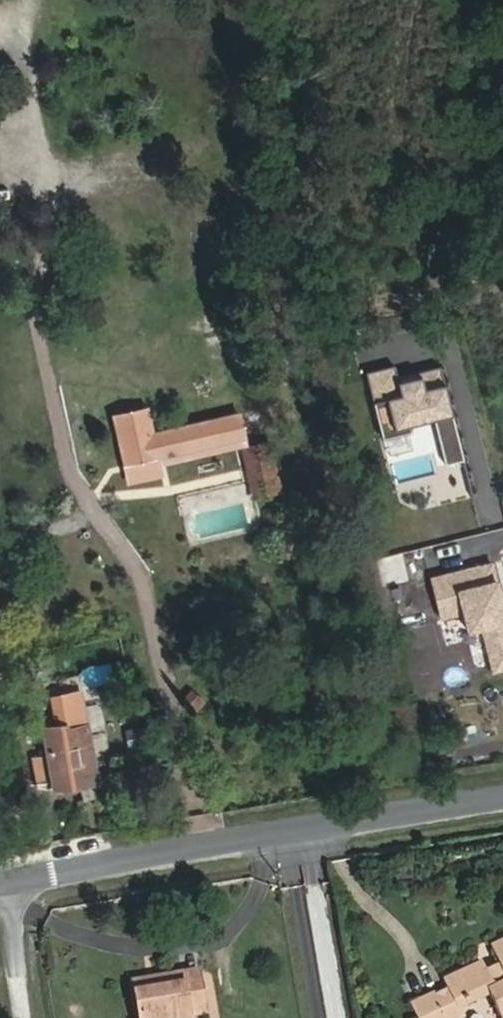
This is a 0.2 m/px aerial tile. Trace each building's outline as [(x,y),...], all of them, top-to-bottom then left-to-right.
[(280,490),(269,441),(244,447),(255,496),(280,490)] [(289,557),(292,546),(279,541),(275,553),(289,557)] [(95,769),(79,694),(51,699),(57,728),(43,731),(48,756),(32,759),(38,786),(53,783),(54,791),(79,786),(76,773),(95,769)] [(97,783),(95,769),(76,773),(79,786),(97,783)] [(480,963),(445,979),(448,987),(458,1007),(490,993),(501,1017),(502,1017),(502,940),(493,945),(501,963),(484,971),(480,963)] [(206,1013),(198,969),(183,972),(190,1016),(206,1013)] [(183,972),(132,980),(138,1017),(190,1017),(190,1016),(183,972)] [(435,993),(446,1017),(458,1017),(463,1016),(458,1007),(448,987),(435,993)] [(435,993),(413,1003),(420,1017),(446,1017),(435,993)]
